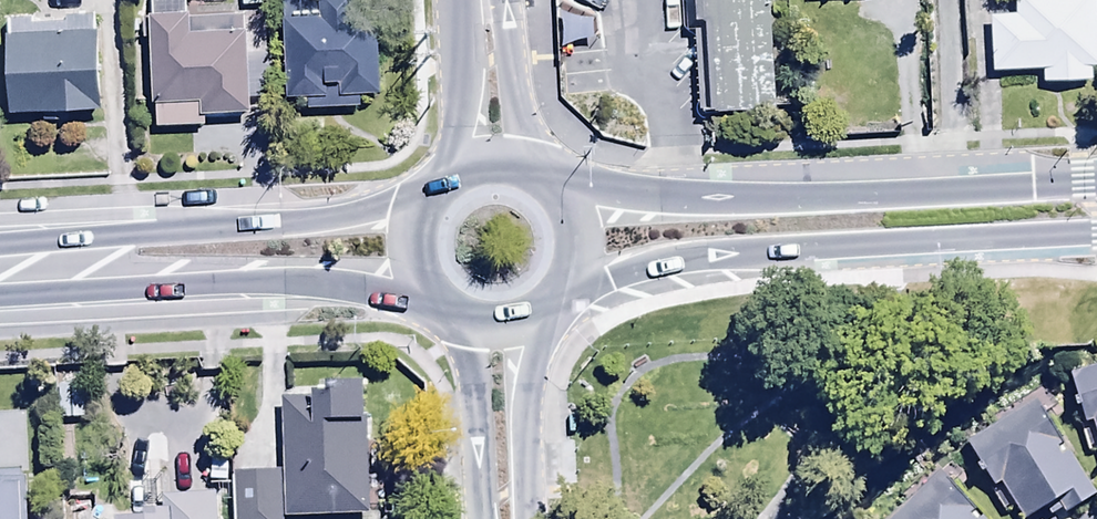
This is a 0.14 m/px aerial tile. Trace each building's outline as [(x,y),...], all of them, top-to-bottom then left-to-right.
[(145,18),(146,108),(153,108),(154,130),(193,129),(193,107),(200,107),(200,120),(248,120),(247,102),(271,102),(271,56),(244,57),(243,18),(186,19),(186,0),(149,0),(150,18),(145,18)] [(283,104),(304,103),(305,113),(358,111),(357,100),(379,99),(376,20),(354,21),(353,0),(279,0),(283,104)] [(694,117),(778,111),(770,0),(686,0),(694,117)] [(990,74),(1040,74),(1040,85),(1096,85),(1096,0),(1013,0),(1013,19),(990,19),(990,74)] [(8,40),(5,40),(7,117),(41,116),(42,125),(68,125),(68,117),(96,116),(94,17),(64,18),(64,25),(31,26),(31,19),(7,19),(8,40)] [(1068,378),(1081,430),(1091,427),(1096,452),(1096,370),(1068,378)] [(232,476),(234,518),(318,518),(367,517),(363,389),(287,391),(288,402),(281,403),(284,474),(232,476)] [(1015,508),(1021,518),(1028,518),(1041,512),(1044,518),(1056,511),(1060,518),(1087,503),(1061,456),(1066,454),(1039,406),(965,447),(1002,514),(1015,508)] [(893,518),(981,518),(942,475),(893,518)] [(0,476),(0,518),(24,518),(22,476),(0,476)]
